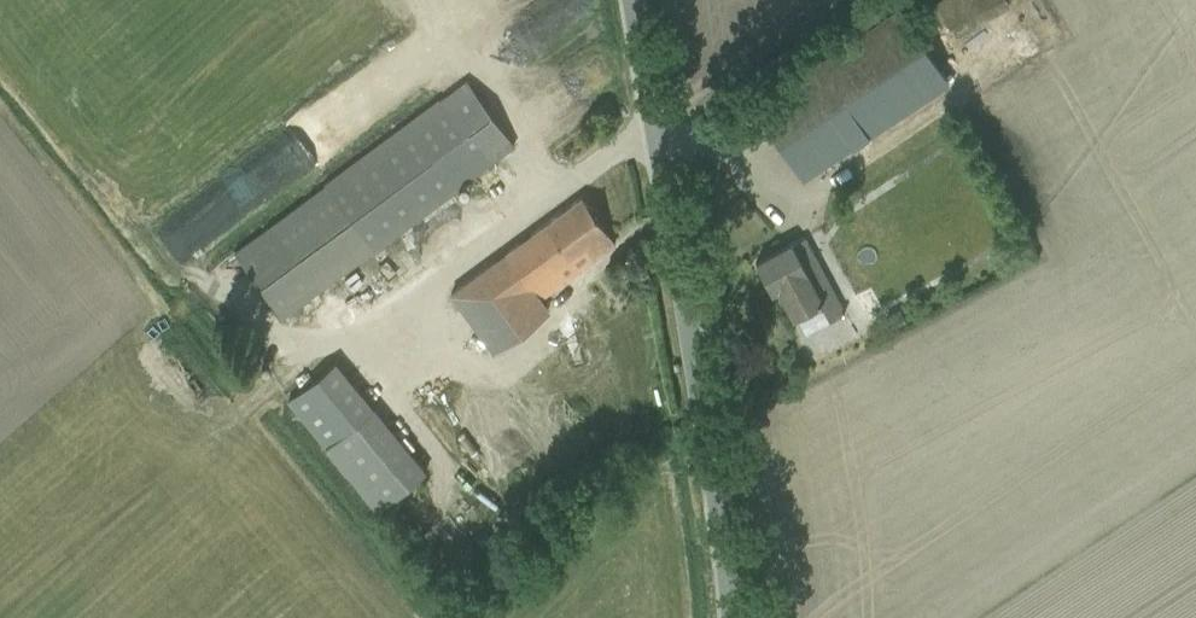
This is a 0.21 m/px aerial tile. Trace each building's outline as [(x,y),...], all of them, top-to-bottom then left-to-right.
[(952,29),(1002,0),(935,0),(952,29)] [(802,178),(947,81),(898,6),(755,106),(802,178)] [(201,209),(281,317),(513,145),(434,37),(201,209)] [(577,269),(569,257),(584,247),(592,259),(614,242),(581,197),(450,293),(492,350),(547,310),(538,297),(577,269)] [(799,260),(791,244),(755,263),(770,291),(777,287),(793,318),(794,317),(804,334),(845,313),(812,252),(799,260)] [(898,308),(886,315),(893,326),(905,319),(898,308)] [(376,509),(425,468),(333,358),(284,399),(376,509)]
